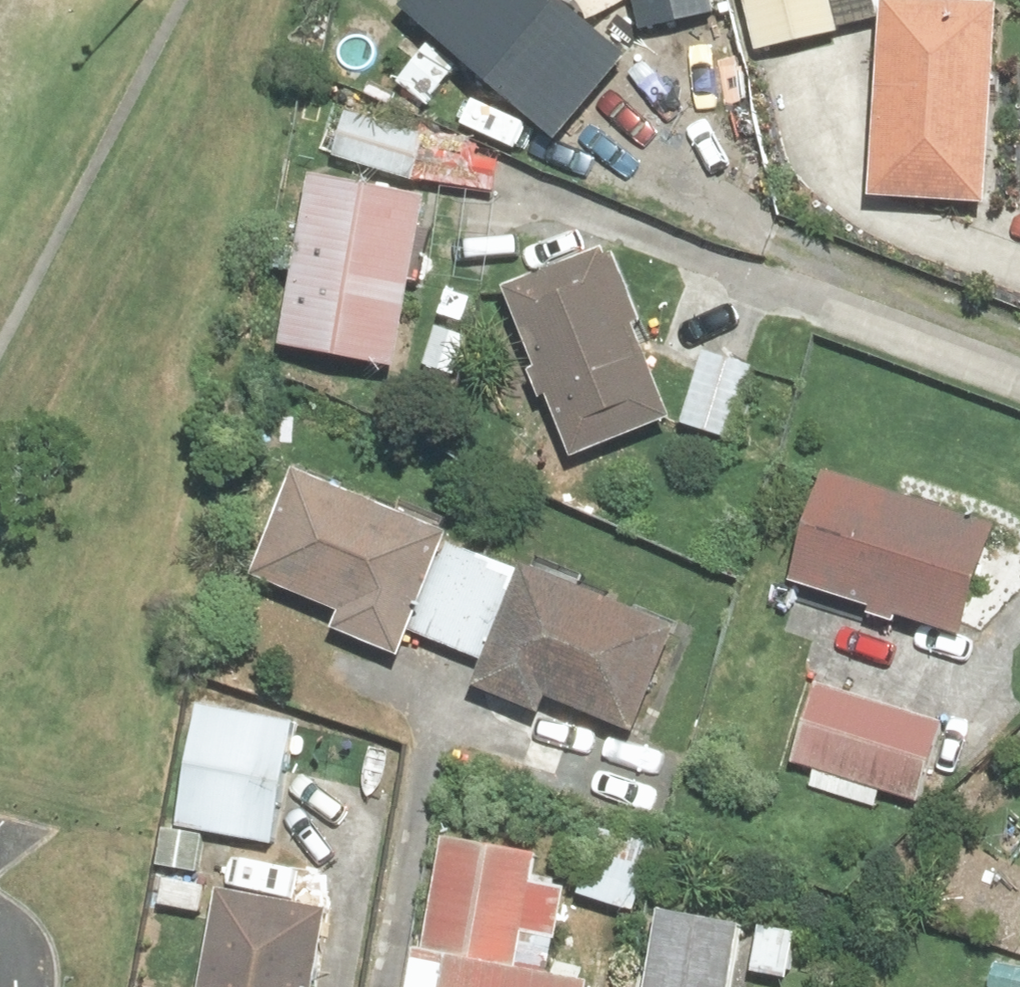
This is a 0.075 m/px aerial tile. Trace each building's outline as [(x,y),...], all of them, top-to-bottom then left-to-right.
[(398,10),(555,145),(630,58),(563,0),(407,0),(398,10)] [(639,34),(715,16),(711,0),(631,0),(639,34)] [(756,56),(839,37),(831,0),(743,0),(756,56)] [(896,0),(883,0),(867,198),(981,207),(996,8),(896,0)] [(417,180),(426,135),(345,120),(336,164),(417,180)] [(426,135),(417,180),(496,194),(504,150),(426,135)] [(429,201),(311,179),(279,350),(397,372),(429,201)] [(614,248),(503,289),(569,464),(674,425),(638,329),(644,327),(614,248)] [(753,366),(703,352),(683,426),(732,440),(753,366)] [(450,538),(295,473),(250,581),(336,617),(330,632),(398,660),(450,538)] [(995,528),(825,476),(790,587),(960,640),(995,528)] [(679,633),(524,568),(472,691),(541,719),(548,702),(634,738),(679,633)] [(786,768),(813,776),(808,791),(885,815),(890,800),(919,809),(945,725),(811,684),(786,768)] [(198,875),(204,837),(273,848),(293,725),(195,709),(175,832),(162,830),(156,869),(198,875)] [(634,918),(660,851),(599,827),(573,894),(634,918)] [(206,880),(158,874),(153,916),(201,922),(206,880)] [(219,894),(203,986),(314,986),(327,913),(219,894)] [(657,909),(641,986),(733,986),(745,926),(657,909)] [(797,929),(757,922),(748,976),(788,983),(797,929)]
